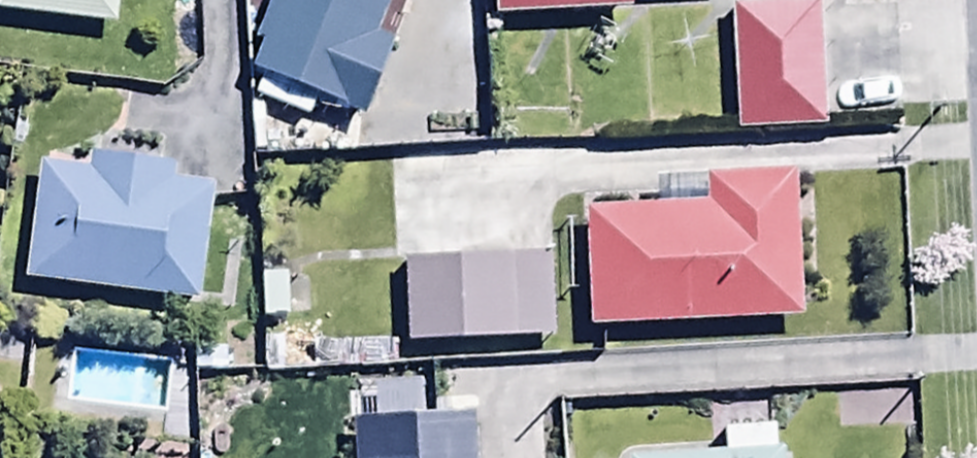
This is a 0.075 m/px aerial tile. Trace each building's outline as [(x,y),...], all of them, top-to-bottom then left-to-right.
[(114,21),(117,0),(0,0),(0,5),(114,21)] [(251,33),(258,36),(245,69),(358,116),(389,42),(364,31),(377,0),(264,0),(251,33)] [(485,9),(622,3),(621,0),(484,0),(485,9)] [(730,124),(815,123),(813,0),(803,0),(728,1),(730,124)] [(35,155),(21,274),(195,295),(209,177),(161,172),(163,157),(88,148),(86,161),(35,155)] [(701,201),(578,206),(582,321),(795,313),(790,167),(700,170),(701,201)] [(403,259),(404,343),(549,342),(548,258),(403,259)] [(352,457),(472,457),(469,404),(350,410),(352,457)] [(620,450),(621,457),(777,457),(776,443),(768,444),(767,422),(717,423),(718,448),(620,450)]
